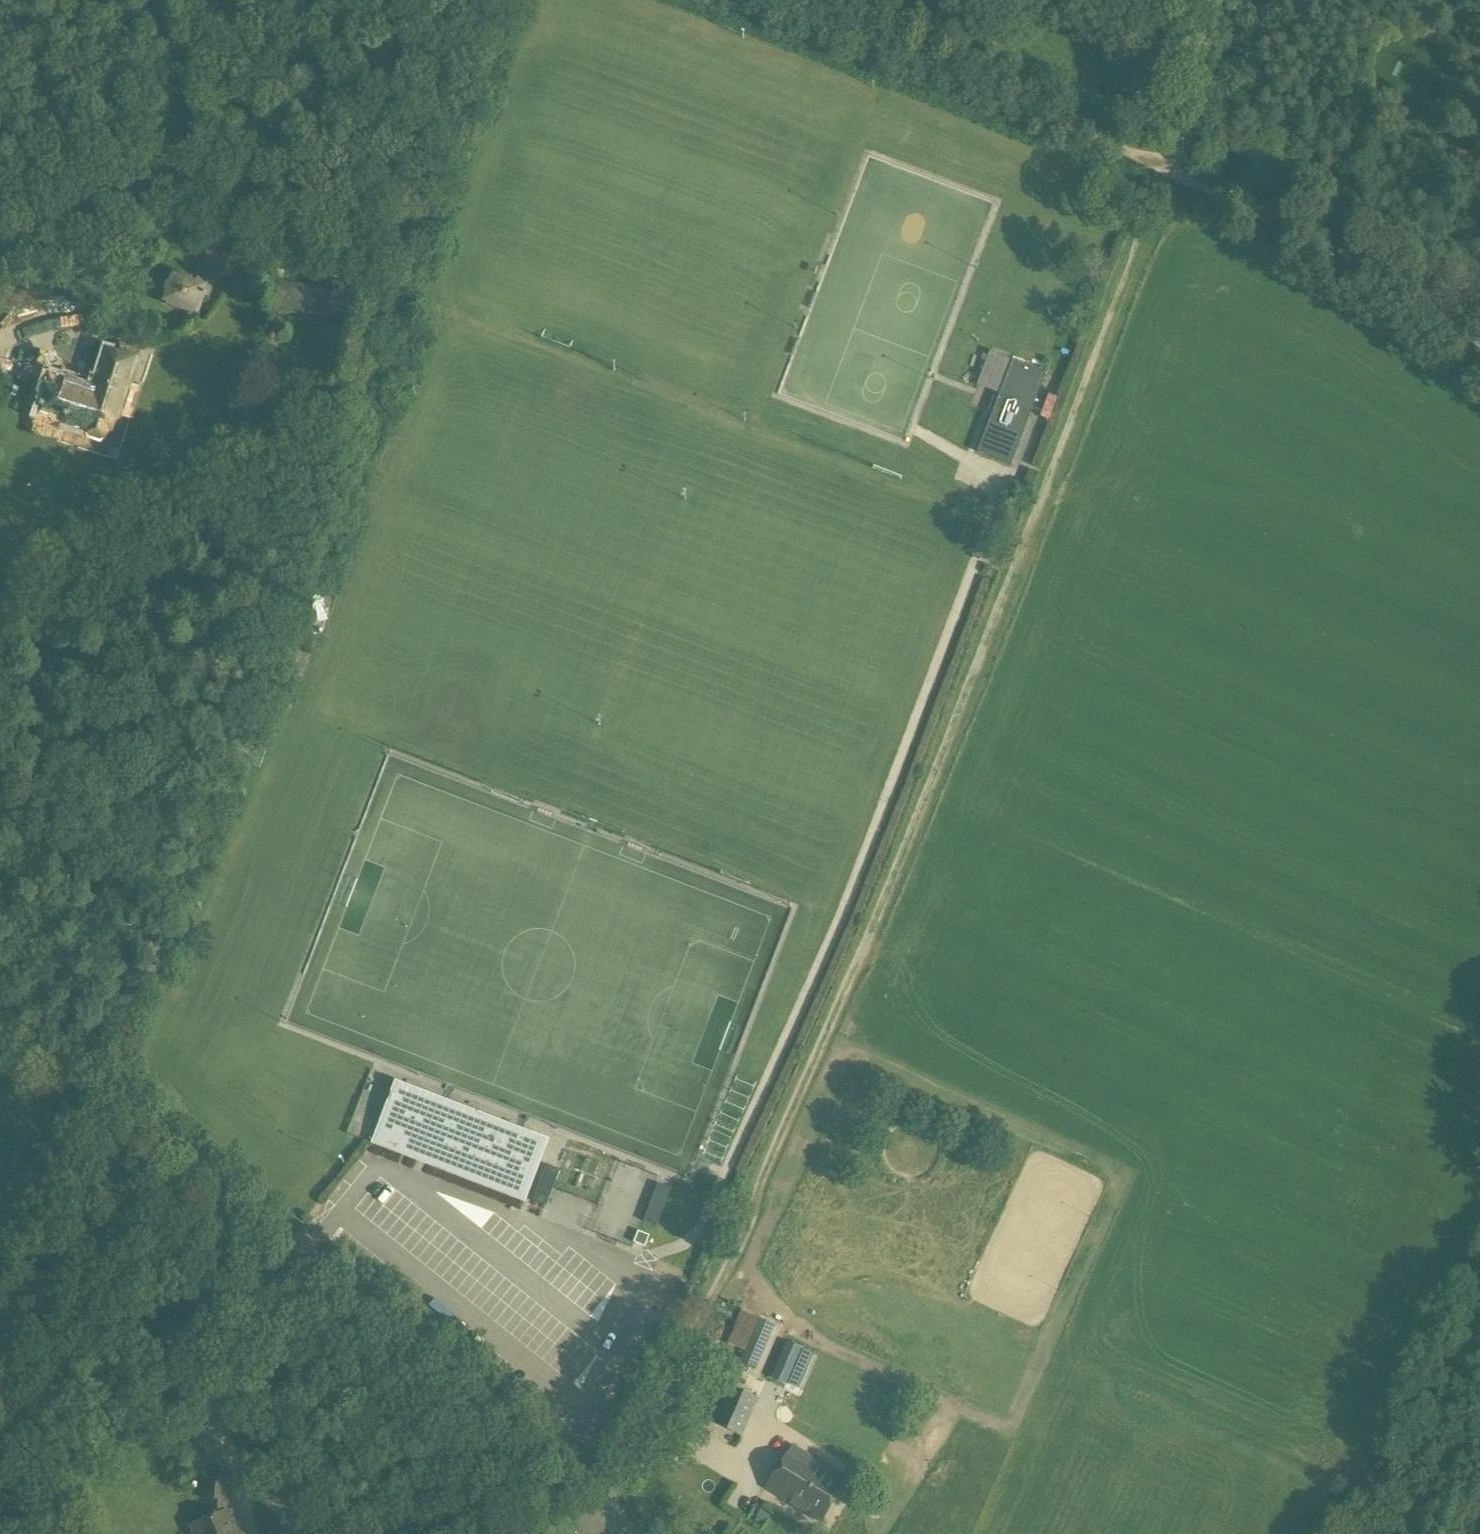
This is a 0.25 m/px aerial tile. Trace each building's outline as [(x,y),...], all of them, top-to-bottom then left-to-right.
[(321,254),(323,227),(289,224),(287,252),(321,254)] [(232,277),(240,256),(226,251),(218,273),(232,277)] [(196,284),(174,277),(166,304),(198,314),(204,295),(209,296),(214,283),(198,278),(196,284)] [(138,362),(142,351),(115,343),(112,352),(105,350),(93,389),(50,375),(47,384),(43,383),(40,394),(42,395),(35,418),(37,419),(32,434),(58,442),(64,423),(84,430),(85,437),(100,441),(106,435),(110,422),(118,425),(121,418),(116,416),(133,360),(138,362)] [(1046,372),(1013,359),(977,452),(1011,465),(1046,372)] [(111,446),(108,457),(117,460),(120,450),(111,446)] [(449,1106),(395,1085),(392,1094),(391,1094),(389,1100),(390,1100),(373,1143),(524,1201),(547,1143),(514,1131),(510,1141),(445,1116),(449,1106)] [(534,1202),(546,1206),(560,1171),(547,1166),(534,1202)] [(644,1221),(657,1226),(671,1188),(658,1183),(644,1221)] [(638,1231),(634,1242),(643,1246),(645,1247),(650,1235),(638,1231)] [(749,1344),(740,1363),(753,1369),(768,1335),(747,1326),(745,1325),(739,1340),(749,1344)] [(787,1342),(772,1377),(787,1383),(802,1348),(787,1342)] [(741,1434),(757,1398),(731,1386),(715,1423),(741,1434)] [(820,1522),(847,1480),(793,1446),(767,1488),(820,1522)] [(225,1510),(226,1500),(228,1499),(229,1475),(205,1472),(202,1498),(211,1499),(209,1516),(199,1522),(199,1525),(197,1526),(200,1533),(236,1533),(225,1510)]
